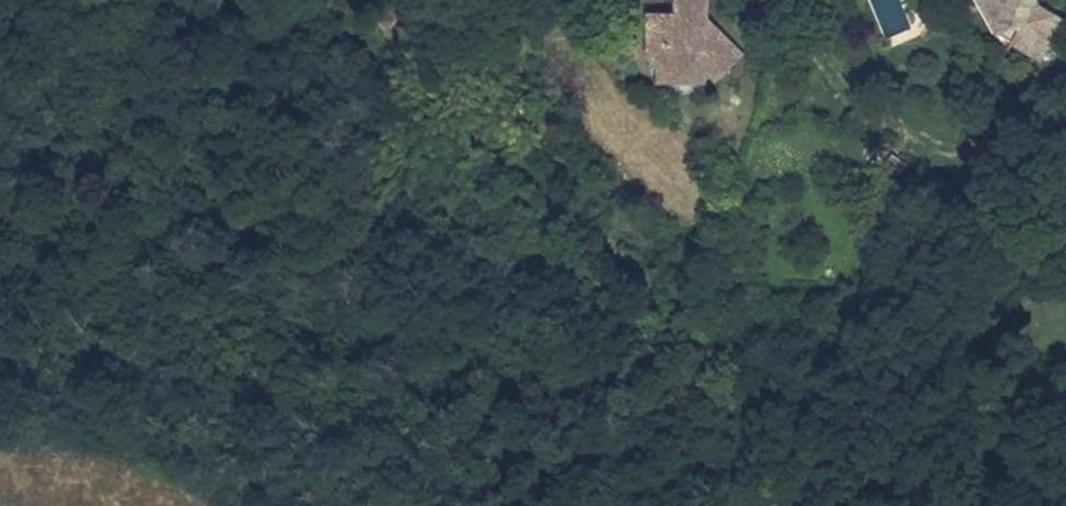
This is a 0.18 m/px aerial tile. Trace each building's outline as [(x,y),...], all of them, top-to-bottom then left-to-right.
[(664,18),(665,38),(672,48),(651,62),(652,82),(657,82),(660,70),(665,64),(676,68),(678,76),(678,82),(718,82),(749,56),(728,30),(720,37),(714,37),(713,0),(683,0),(683,17),(664,18)] [(997,27),(1015,26),(1021,31),(1012,46),(1039,63),(1062,27),(1042,0),(983,0),(997,27)] [(665,38),(664,18),(648,19),(651,62),(672,48),(665,38)] [(657,82),(678,82),(678,76),(676,68),(665,64),(660,70),(657,82)]
